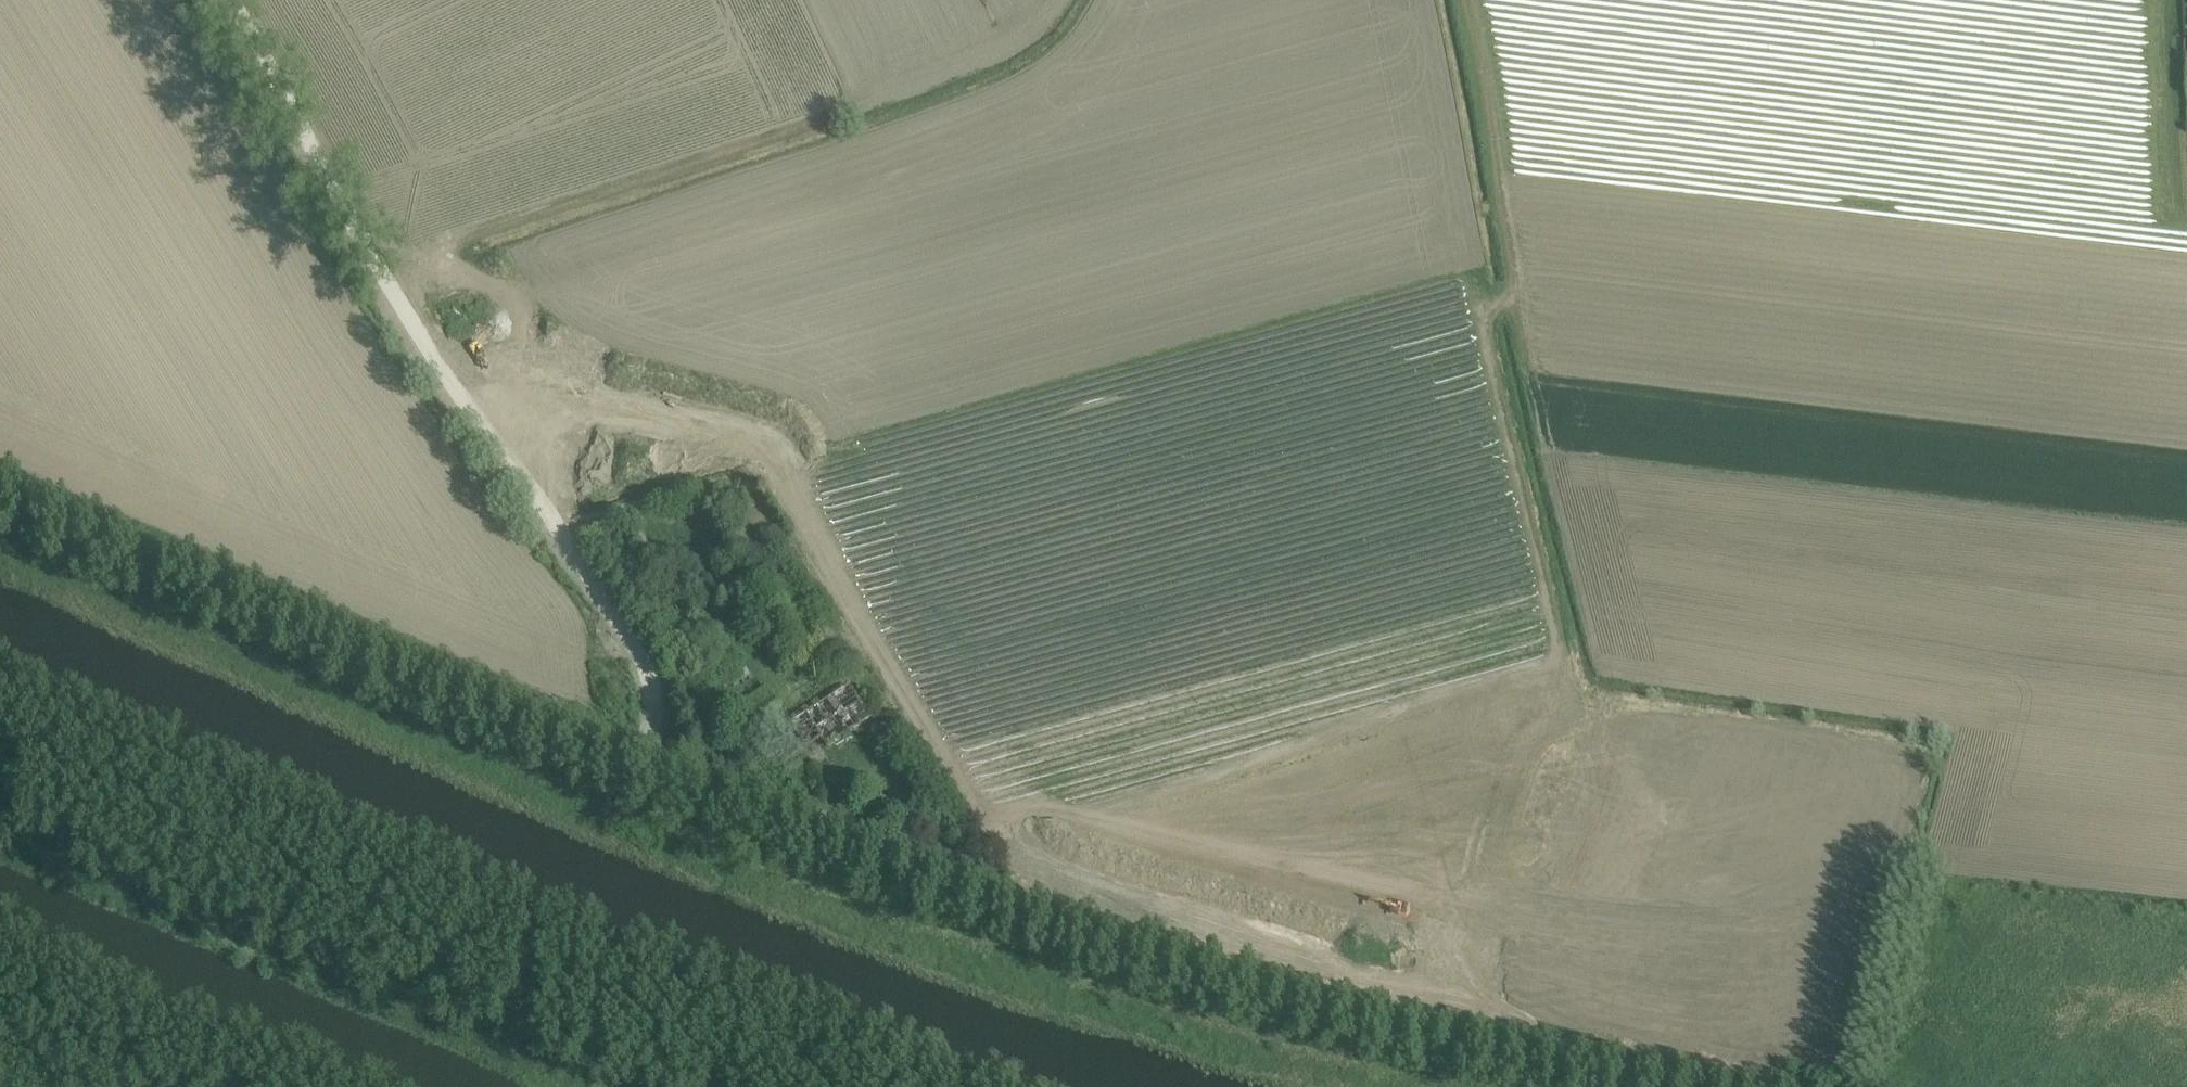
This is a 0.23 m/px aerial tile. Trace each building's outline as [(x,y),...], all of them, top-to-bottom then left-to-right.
[(819,653),(804,664),(811,675),(827,665),(819,653)] [(848,685),(791,724),(808,749),(823,739),(829,749),(845,741),(845,738),(871,720),(848,685)]
